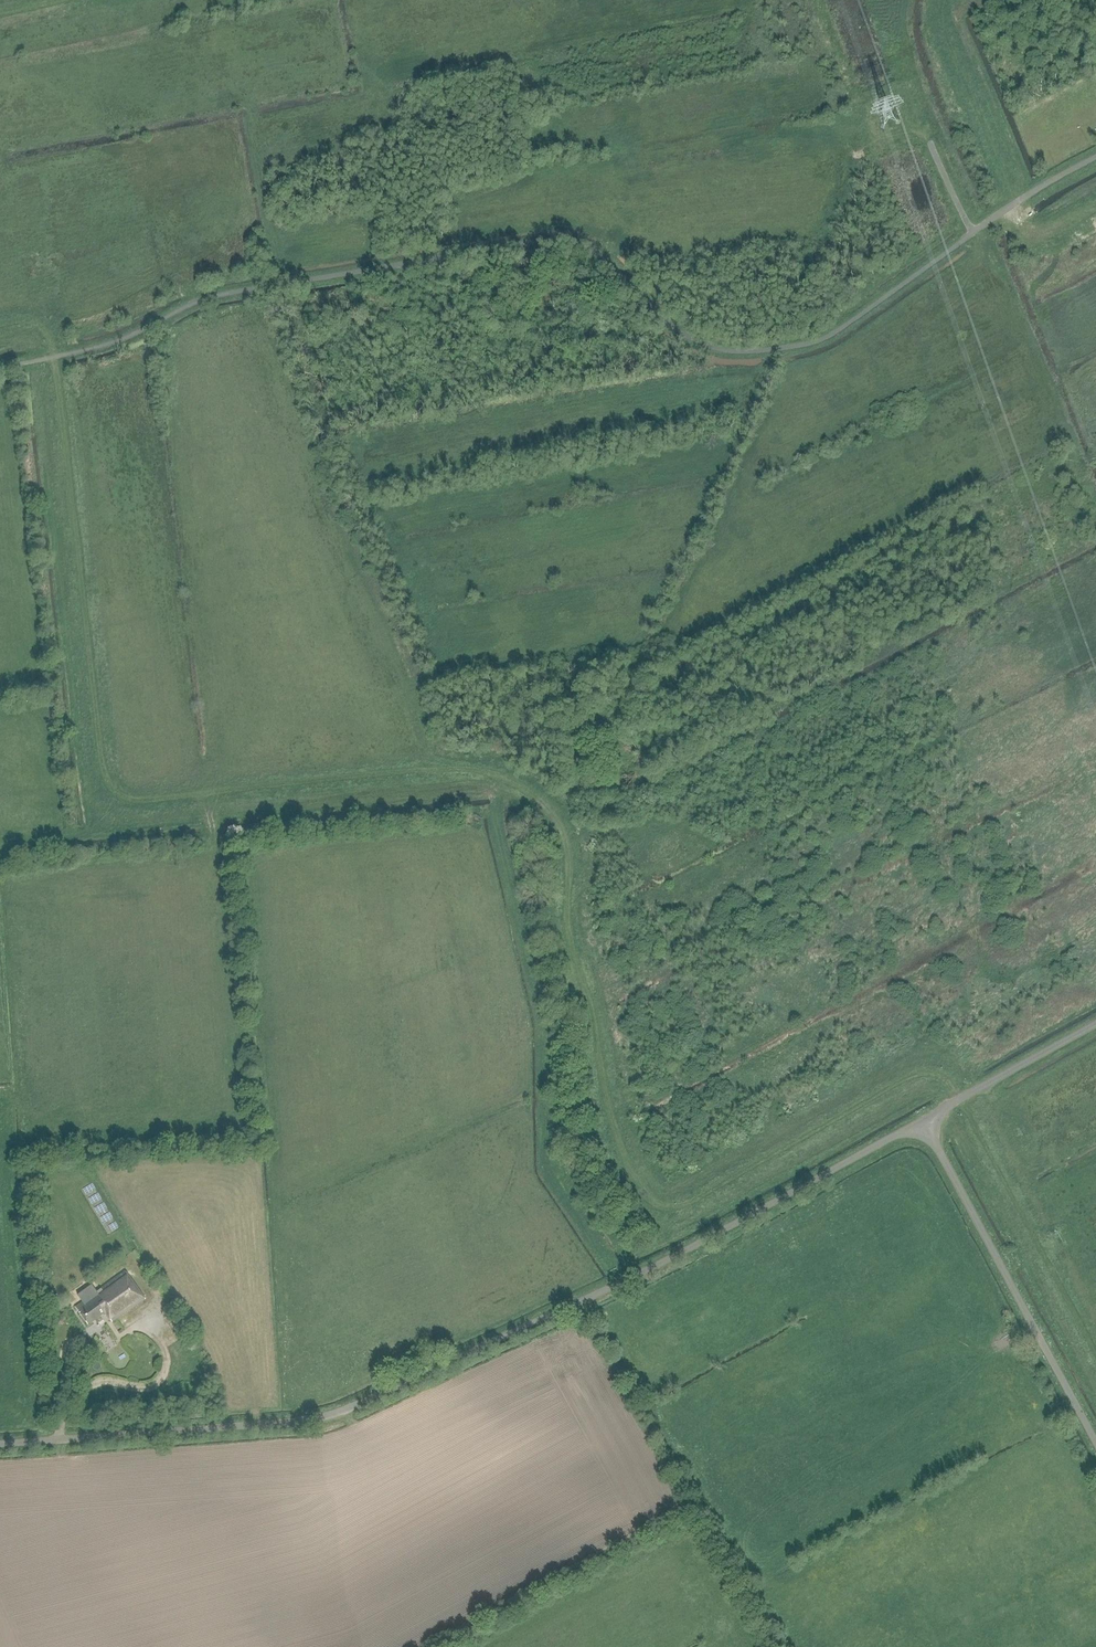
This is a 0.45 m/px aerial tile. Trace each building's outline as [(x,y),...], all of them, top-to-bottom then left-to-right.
[(79,1291),(86,1300),(75,1308),(88,1326),(105,1314),(112,1323),(145,1298),(125,1271),(91,1296),(85,1287),(79,1291)]
